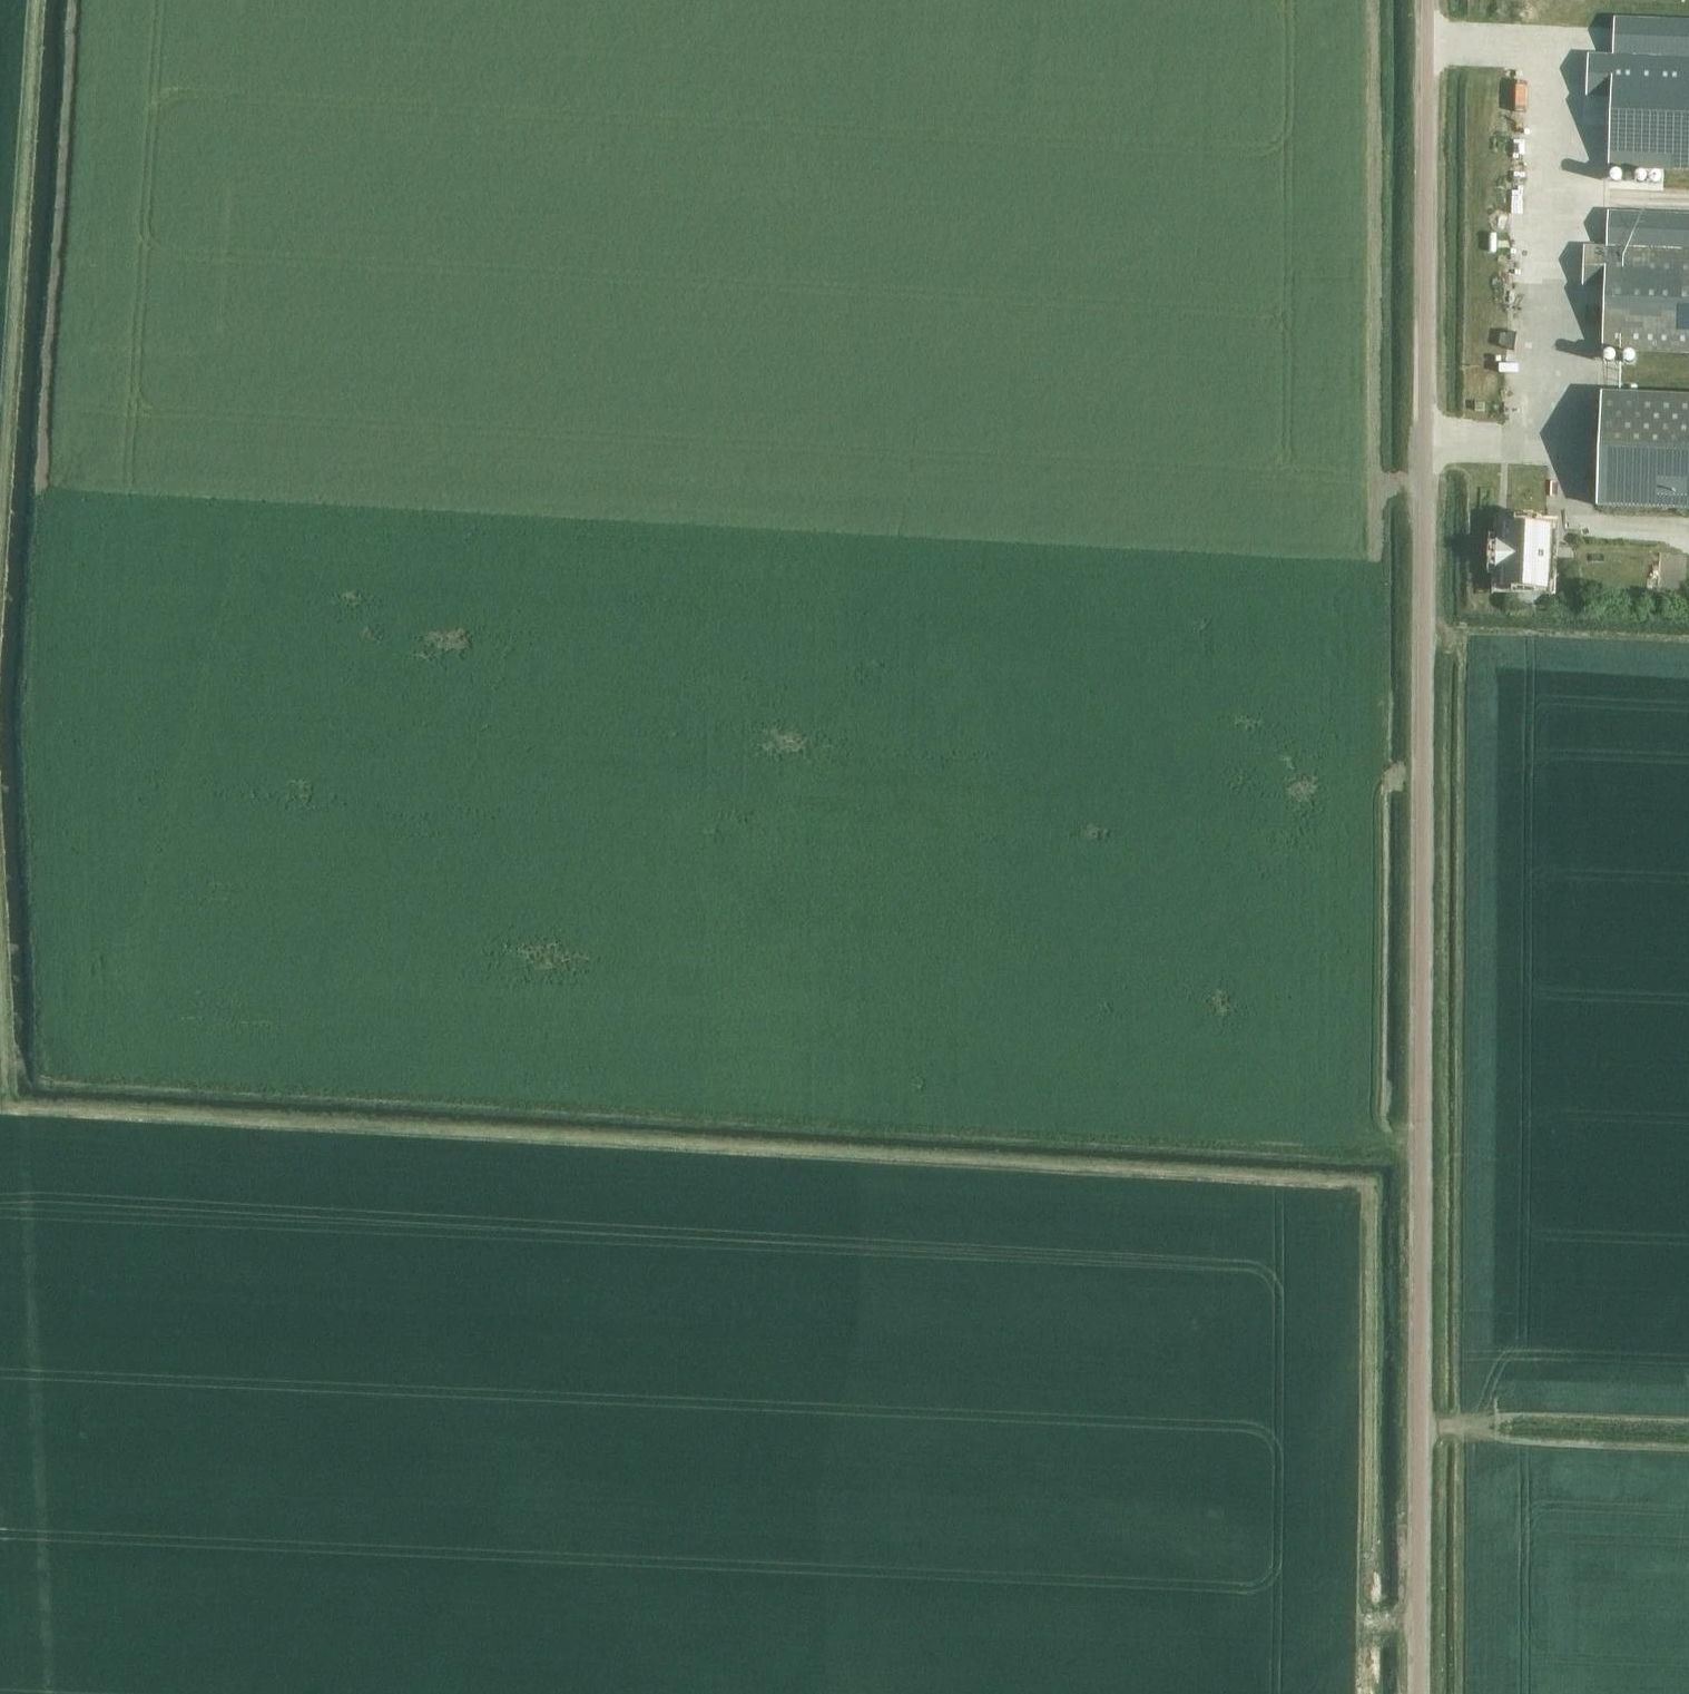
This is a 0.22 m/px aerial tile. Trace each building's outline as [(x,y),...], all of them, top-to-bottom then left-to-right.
[(1616,52),(1614,90),(1592,89),(1590,126),(1613,127),(1610,203),(1688,206),(1688,55),(1616,52)] [(1585,247),(1583,285),(1606,285),(1604,350),(1688,353),(1688,251),(1585,247)] [(1602,393),(1598,506),(1688,510),(1688,397),(1602,393)] [(1548,527),(1506,525),(1505,545),(1498,545),(1497,565),(1504,566),(1503,585),(1546,587),(1548,527)]
